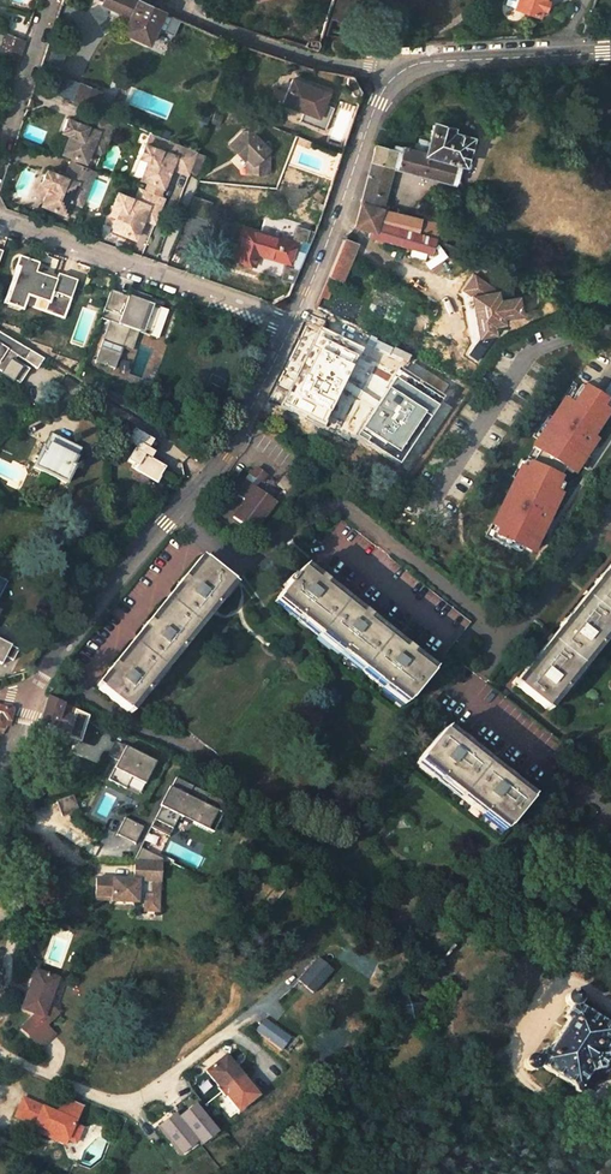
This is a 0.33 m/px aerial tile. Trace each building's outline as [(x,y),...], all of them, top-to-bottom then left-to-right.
[(149,45),(156,29),(164,32),(170,16),(161,12),(145,4),(136,0),(103,0),(102,4),(130,17),(123,33),(149,45)] [(548,0),(509,0),(508,3),(518,6),(517,7),(542,16),(548,0)] [(180,21),(170,16),(164,32),(173,36),(180,21)] [(0,51),(0,52),(18,59),(25,40),(6,33),(0,51)] [(78,85),(49,73),(43,89),(93,109),(100,92),(79,84),(78,85)] [(283,104),(304,112),(312,115),(309,124),(325,131),(333,111),(323,108),(328,93),(293,80),(283,104)] [(73,135),(69,143),(66,153),(87,162),(92,149),(103,154),(117,119),(93,109),(86,129),(82,127),(83,124),(69,119),(64,132),(73,135)] [(309,124),(312,115),(304,112),(300,121),(309,124)] [(416,154),(401,150),(400,151),(393,149),(391,154),(375,149),(361,204),(382,210),(393,170),(450,186),(456,166),(465,169),(473,142),(454,136),(455,132),(436,127),(431,146),(428,145),(428,143),(420,141),(418,146),(416,145),(414,151),(416,151),(416,154)] [(69,143),(73,135),(64,132),(61,140),(69,143)] [(198,152),(152,133),(147,147),(145,146),(139,159),(149,163),(146,171),(143,179),(149,182),(163,188),(170,170),(188,177),(198,152)] [(247,133),(233,145),(241,155),(243,153),(256,166),(255,175),(270,176),(272,147),(266,146),(256,134),(247,133)] [(310,148),(313,142),(305,139),(303,145),(310,148)] [(243,153),(241,155),(252,168),(252,174),(255,175),(256,166),(243,153)] [(149,163),(139,159),(136,167),(146,171),(149,163)] [(82,205),(96,170),(73,160),(65,180),(60,178),(61,176),(61,175),(48,170),(43,183),(50,187),(48,194),(44,204),(66,213),(71,199),(82,205)] [(450,186),(459,188),(465,169),(456,166),(450,186)] [(163,188),(149,182),(146,189),(160,195),(163,188)] [(48,194),(50,187),(43,183),(40,191),(48,194)] [(156,222),(166,198),(160,195),(146,189),(140,187),(135,200),(118,193),(113,204),(122,208),(119,216),(114,229),(134,237),(142,217),(156,222)] [(195,196),(188,214),(207,221),(214,203),(195,196)] [(119,216),(122,208),(113,204),(110,212),(119,216)] [(374,237),(432,253),(436,240),(439,227),(439,225),(382,210),(361,204),(355,226),(375,232),(374,237)] [(292,241),(243,227),(234,260),(254,267),(258,254),(285,262),(280,278),(292,282),(316,231),(296,225),(292,241)] [(436,240),(452,248),(456,237),(448,234),(450,230),(439,227),(436,240)] [(336,281),(341,284),(357,248),(343,242),(328,277),(336,281)] [(27,296),(48,303),(45,311),(64,318),(76,280),(57,274),(55,280),(35,273),(38,264),(18,258),(15,267),(19,269),(7,305),(22,310),(27,296)] [(3,305),(6,306),(7,305),(19,269),(15,267),(3,305)] [(320,297),(327,300),(336,281),(328,277),(320,297)] [(131,288),(129,295),(128,298),(138,301),(139,299),(141,292),(131,288)] [(111,289),(101,320),(109,323),(95,363),(115,370),(123,347),(130,327),(139,330),(158,337),(168,308),(139,299),(138,301),(128,298),(129,295),(111,289)] [(130,327),(123,347),(132,350),(139,330),(130,327)] [(0,332),(0,371),(2,372),(0,375),(13,383),(14,380),(20,384),(30,369),(14,359),(16,355),(37,369),(43,358),(0,332)] [(342,362),(315,393),(333,408),(359,377),(342,362)] [(81,379),(94,386),(98,374),(84,369),(81,379)] [(337,411),(363,380),(359,377),(333,408),(337,411)] [(608,400),(584,385),(573,403),(562,396),(529,448),(575,478),(599,440),(594,437),(610,413),(602,408),(608,400)] [(168,467),(153,458),(157,452),(151,449),(156,440),(137,429),(137,430),(136,430),(128,442),(137,447),(128,461),(138,467),(136,470),(157,483),(158,481),(159,482),(168,467)] [(33,467),(66,483),(74,465),(71,464),(74,457),(75,458),(80,447),(49,433),(44,444),(46,445),(43,451),(40,450),(33,467)] [(498,528),(494,539),(535,557),(564,495),(556,491),(562,478),(529,464),(526,470),(519,467),(492,525),(498,528)] [(245,501),(233,517),(254,532),(276,502),(257,489),(267,476),(256,468),(250,477),(247,475),(244,480),(242,479),(232,492),(245,501)] [(111,677),(100,690),(122,706),(225,577),(204,560),(186,582),(183,579),(177,586),(181,590),(152,625),(149,622),(142,630),(146,633),(118,669),(114,666),(108,674),(111,677)] [(516,687),(546,711),(610,629),(610,568),(603,578),(599,575),(596,580),(593,584),(596,586),(569,622),(565,619),(558,628),(561,631),(533,666),(529,663),(523,670),(527,673),(516,687)] [(297,572),(275,601),(403,704),(427,676),(406,659),(409,656),(401,649),(398,653),(363,625),(366,622),(358,614),(355,618),(320,590),(322,588),(314,581),(312,584),(297,572)] [(2,663),(5,657),(12,661),(17,650),(0,641),(0,662),(2,663)] [(77,713),(50,701),(44,717),(41,726),(67,737),(77,713)] [(5,726),(10,728),(13,711),(0,708),(0,730),(3,731),(5,729),(5,726)] [(441,733),(418,761),(505,831),(528,802),(506,784),(509,781),(501,774),(498,778),(463,750),(466,746),(459,741),(456,745),(441,733)] [(147,788),(159,766),(118,745),(110,759),(121,765),(111,784),(129,793),(135,782),(147,788)] [(228,807),(178,782),(157,822),(175,832),(181,820),(209,834),(215,823),(219,825),(228,807)] [(82,815),(76,799),(59,804),(65,821),(82,815)] [(136,843),(144,827),(125,817),(116,833),(136,843)] [(171,840),(175,832),(157,822),(153,831),(171,840)] [(136,884),(99,882),(98,899),(115,900),(115,905),(140,906),(140,903),(147,903),(147,915),(161,915),(162,898),(155,898),(155,885),(163,885),(164,867),(137,866),(136,884)] [(316,956),(296,979),(310,992),(331,969),(316,956)] [(50,1009),(60,984),(39,975),(23,1013),(36,1018),(23,1032),(42,1051),(56,1037),(47,1029),(51,1024),(48,1021),(55,1013),(50,1009)] [(543,1048),(537,1057),(535,1056),(530,1054),(528,1055),(524,1057),(521,1061),(521,1064),(521,1066),(524,1070),(526,1072),(528,1072),(531,1073),(533,1072),(535,1071),(537,1069),(539,1067),(539,1064),(577,1090),(589,1070),(600,1069),(606,1060),(603,1050),(610,1038),(610,1028),(579,1006),(581,1005),(582,1003),(583,998),(582,994),(581,992),(579,990),(577,989),(573,989),(570,990),(568,992),(566,996),(566,1001),(569,1005),(571,1006),(563,1018),(567,1021),(547,1051),(543,1048)] [(408,995),(398,1010),(414,1021),(424,1006),(408,995)] [(59,1017),(55,1013),(48,1021),(51,1024),(59,1017)] [(276,1028),(264,1020),(255,1033),(267,1041),(276,1028)] [(291,1039),(276,1028),(267,1041),(282,1052),(291,1039)] [(229,1058),(209,1074),(221,1090),(220,1090),(226,1099),(228,1098),(240,1114),(260,1098),(229,1058)] [(56,1135),(68,1140),(76,1144),(82,1129),(74,1126),(82,1106),(63,1099),(59,1110),(56,1116),(50,1114),(51,1111),(25,1100),(17,1119),(34,1126),(45,1130),(42,1136),(54,1141),(56,1135)] [(153,1125),(176,1154),(193,1141),(196,1145),(215,1130),(192,1101),(175,1115),(172,1110),(153,1125)] [(82,1129),(91,1110),(82,1106),(74,1126),(82,1129)] [(56,1116),(59,1110),(52,1107),(51,1111),(50,1114),(56,1116)] [(32,1131),(42,1136),(45,1130),(34,1126),(32,1131)] [(68,1140),(56,1135),(54,1141),(66,1146),(68,1140)]
